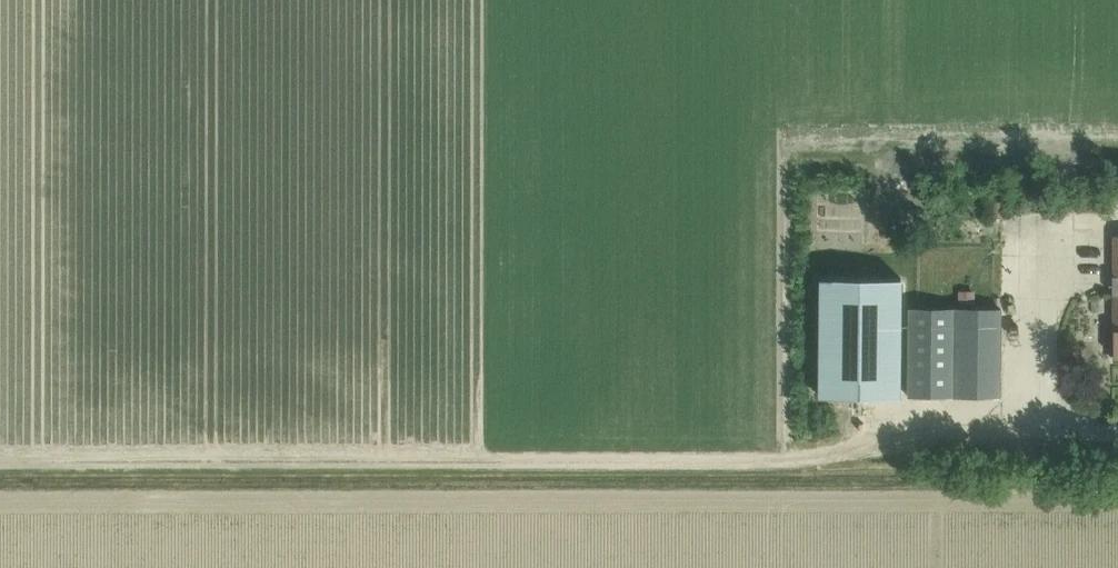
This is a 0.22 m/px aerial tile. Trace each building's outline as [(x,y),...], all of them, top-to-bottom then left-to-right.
[(899,396),(901,277),(820,276),(818,395),(899,396)] [(909,307),(907,396),(999,397),(1000,308),(909,307)] [(874,435),(903,434),(902,398),(873,400),(874,435)]
